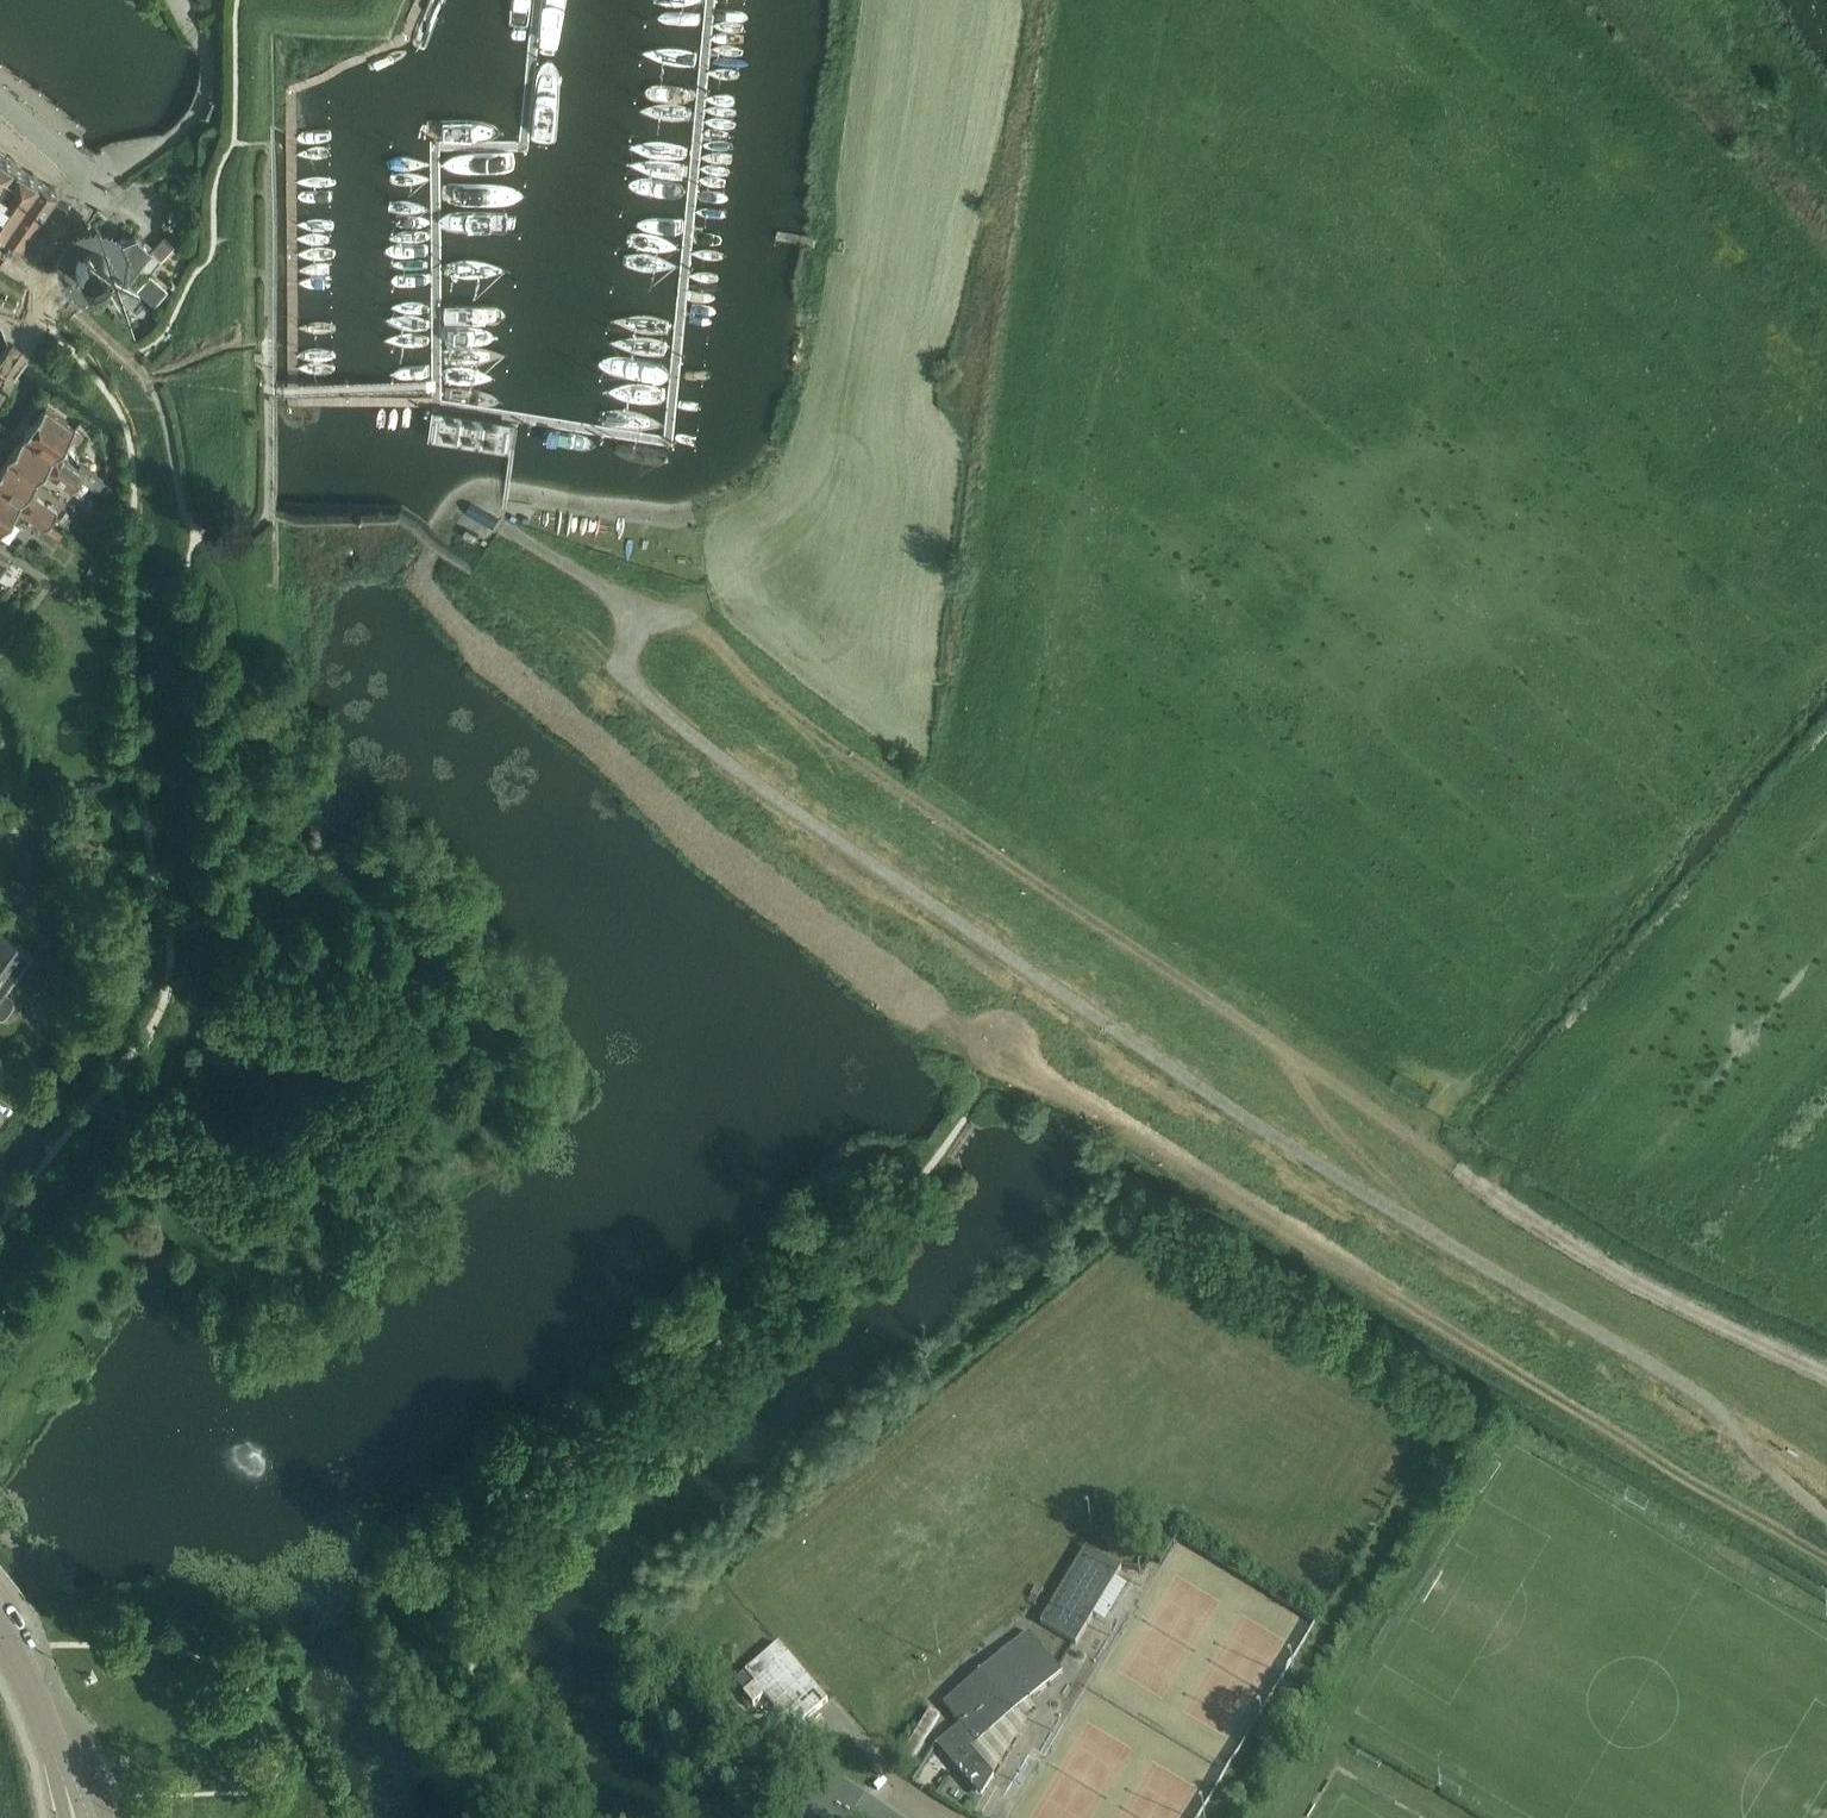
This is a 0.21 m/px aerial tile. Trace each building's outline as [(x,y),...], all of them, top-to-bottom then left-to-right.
[(209,116),(217,100),(210,97),(202,112),(209,116)] [(23,236),(55,189),(0,152),(0,228),(20,241),(23,236)] [(68,204),(57,197),(53,202),(64,209),(68,204)] [(70,250),(68,259),(70,269),(75,276),(83,281),(92,283),(109,299),(138,266),(149,276),(152,273),(170,290),(188,269),(171,253),(176,247),(165,236),(157,246),(151,252),(135,235),(112,246),(103,238),(92,235),(82,237),(75,242),(70,250)] [(17,300),(7,294),(4,299),(14,305),(17,300)] [(83,434),(45,407),(22,439),(88,487),(89,486),(98,492),(108,498),(108,477),(103,477),(79,460),(75,467),(55,452),(69,433),(78,440),(83,434)] [(433,418),(429,447),(509,458),(513,429),(433,418)] [(88,487),(22,439),(6,460),(35,481),(43,471),(70,490),(82,499),(88,487)] [(55,510),(28,491),(35,481),(6,460),(0,469),(0,488),(47,522),(55,510)] [(7,540),(11,534),(15,529),(6,522),(16,509),(42,529),(47,522),(0,488),(0,535),(7,540)] [(9,559),(0,553),(0,571),(9,559)] [(87,571),(99,576),(104,565),(92,559),(87,571)] [(31,953),(12,939),(2,932),(0,935),(0,1018),(4,1017),(7,1014),(11,1009),(13,1004),(13,998),(10,995),(4,991),(31,953)] [(1086,1549),(1042,1624),(1076,1645),(1121,1569),(1086,1549)] [(987,1789),(995,1777),(972,1749),(1064,1673),(1030,1633),(944,1705),(961,1725),(937,1745),(976,1792),(983,1787),(987,1789)] [(829,1701),(814,1682),(780,1643),(746,1672),(756,1684),(744,1693),(754,1705),(766,1696),(795,1730),(829,1701)] [(746,1674),(737,1682),(745,1691),(754,1684),(746,1674)] [(940,1717),(930,1711),(900,1760),(910,1766),(940,1717)] [(806,1817),(897,1817),(828,1773),(801,1815),(806,1817)]
